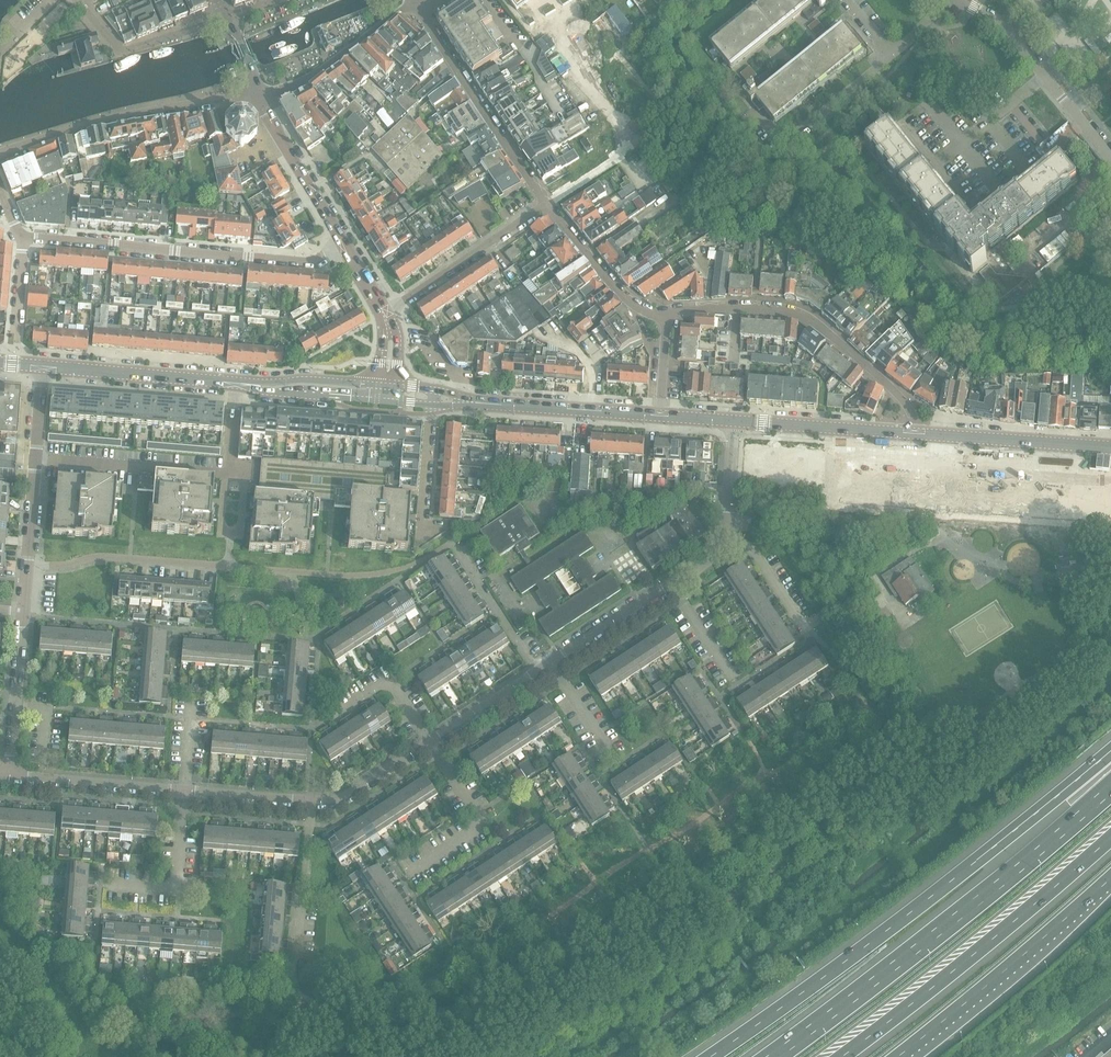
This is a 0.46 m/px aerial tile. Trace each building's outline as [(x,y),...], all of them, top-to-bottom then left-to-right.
[(105,18),(124,43),(125,44),(137,39),(160,29),(159,28),(150,6),(151,5),(149,0),(140,0),(142,6),(126,13),(124,9),(113,14),(113,15),(110,16),(105,18)] [(159,28),(176,22),(167,0),(149,0),(151,5),(150,6),(159,28)] [(176,22),(187,17),(180,0),(167,0),(176,22)] [(183,1),(190,16),(195,14),(194,12),(203,8),(200,0),(186,0),(183,1)] [(203,8),(194,12),(195,14),(203,11),(204,11),(207,9),(204,0),(200,0),(203,8)] [(498,54),(492,46),(503,38),(493,23),(494,23),(479,0),(467,0),(439,19),(438,24),(474,76),(501,58),(498,54)] [(517,10),(527,3),(524,0),(510,0),(517,10)] [(712,45),(726,62),(728,65),(730,68),(790,18),(792,20),(801,13),(808,21),(824,7),(830,3),(827,0),(767,0),(712,45)] [(617,7),(607,13),(608,15),(621,33),(622,37),(633,29),(617,7)] [(608,15),(600,21),(614,42),(622,37),(608,15)] [(400,54),(412,64),(413,63),(433,47),(427,39),(405,20),(402,17),(386,31),(395,41),(394,43),(400,49),(399,49),(402,53),(400,54)] [(817,20),(808,28),(816,37),(825,29),(817,20)] [(744,92),(743,93),(757,110),(758,110),(757,108),(759,106),(760,105),(764,109),(774,122),(862,50),(844,28),(774,85),(772,82),(766,74),(748,89),(748,90),(745,93),(744,92)] [(398,50),(399,49),(400,49),(394,43),(395,41),(386,31),(379,37),(392,52),(397,48),(398,50)] [(343,46),(339,38),(334,40),(333,39),(332,39),(331,39),(328,33),(320,36),(322,42),(321,42),(320,44),(321,46),(323,47),(324,46),(326,53),(332,50),(343,46)] [(636,34),(604,55),(654,128),(686,107),(636,34)] [(90,36),(55,46),(58,55),(70,52),(76,50),(80,68),(94,64),(89,47),(98,44),(96,35),(94,35),(90,36)] [(1084,42),(1095,56),(1110,43),(1110,35),(1096,46),(1090,38),(1084,42)] [(379,37),(371,44),(396,68),(390,76),(396,81),(400,85),(409,75),(411,77),(412,75),(421,82),(426,79),(413,63),(412,64),(400,54),(397,51),(394,54),(392,52),(379,37)] [(780,42),(770,50),(775,55),(784,47),(780,42)] [(382,77),(386,81),(390,76),(396,68),(371,44),(362,52),(384,75),(382,77)] [(503,61),(514,53),(510,46),(498,54),(501,58),(503,61)] [(447,70),(433,47),(413,63),(426,79),(432,74),(435,79),(441,74),(447,70)] [(361,51),(351,58),(370,77),(383,91),(386,93),(393,87),(386,81),(382,77),(384,75),(362,52),(361,51)] [(542,52),(537,64),(542,72),(551,66),(542,52)] [(368,80),(370,77),(351,58),(341,66),(361,87),(368,80)] [(480,89),(519,66),(516,61),(500,72),(499,73),(494,66),(474,79),(480,89)] [(388,99),(368,80),(361,87),(341,66),(328,76),(326,78),(334,86),(338,83),(353,95),(357,98),(365,91),(381,106),(386,101),(394,110),(389,115),(399,125),(410,116),(407,113),(397,102),(392,96),(388,99)] [(515,83),(511,77),(522,70),(519,66),(480,89),(487,99),(515,83)] [(551,66),(542,72),(545,78),(555,72),(551,66)] [(750,67),(740,74),(748,83),(757,76),(757,75),(750,67)] [(423,90),(417,95),(421,100),(440,85),(445,81),(451,76),(447,70),(441,74),(435,79),(423,90)] [(558,78),(555,74),(545,80),(548,84),(558,78)] [(409,75),(400,85),(403,87),(410,93),(414,88),(418,83),(414,80),(411,77),(409,75)] [(508,87),(487,99),(494,110),(515,97),(516,97),(517,96),(513,90),(517,87),(526,81),(524,77),(515,83),(508,87)] [(326,78),(312,88),(338,118),(342,122),(346,126),(359,141),(367,150),(368,151),(373,146),(375,148),(390,164),(387,166),(409,190),(445,157),(443,155),(438,149),(410,116),(399,125),(399,126),(388,136),(370,115),(367,113),(361,107),(355,102),(350,106),(334,86),(326,78)] [(396,82),(392,86),(393,87),(397,92),(392,96),(397,102),(407,92),(402,88),(396,82)] [(429,101),(434,108),(461,90),(456,82),(448,87),(435,96),(429,101)] [(341,122),(338,118),(312,88),(295,98),(281,105),(308,151),(325,141),(328,144),(333,139),(327,133),(331,130),(331,131),(341,122)] [(471,105),(461,90),(434,108),(439,115),(443,121),(444,123),(447,121),(450,119),(449,118),(471,105)] [(413,98),(407,92),(397,102),(407,113),(419,103),(413,98)] [(515,97),(494,110),(502,121),(522,107),(516,97),(515,97)] [(468,141),(488,129),(471,105),(449,118),(450,119),(447,121),(457,137),(460,135),(465,143),(468,141)] [(522,107),(502,121),(508,130),(518,124),(529,116),(531,115),(525,105),(522,107)] [(257,122),(248,114),(248,113),(247,110),(246,109),(236,109),(235,111),(235,114),(226,123),(226,136),(222,137),(227,155),(241,149),(241,147),(243,147),(244,146),(244,144),(248,144),(257,135),(257,122)] [(579,114),(577,110),(567,116),(569,120),(579,114)] [(568,142),(590,129),(580,113),(542,137),(521,150),(531,165),(553,151),(568,142)] [(227,155),(222,137),(215,114),(202,116),(210,141),(213,140),(214,146),(209,147),(219,193),(243,195),(241,186),(253,179),(250,175),(240,181),(238,167),(233,168),(227,155)] [(439,115),(432,119),(437,126),(443,121),(439,115)] [(188,117),(179,119),(186,143),(206,137),(200,117),(199,116),(189,120),(188,117)] [(518,124),(508,130),(515,140),(535,126),(529,116),(518,124)] [(152,146),(151,146),(151,147),(153,161),(173,157),(173,160),(184,158),(184,154),(185,154),(185,152),(188,151),(186,143),(179,119),(166,121),(169,137),(170,143),(160,145),(152,146)] [(155,121),(139,123),(140,130),(141,130),(143,137),(139,138),(141,148),(145,148),(151,147),(151,146),(152,146),(150,136),(158,134),(156,123),(155,121)] [(158,134),(150,136),(152,146),(160,145),(159,141),(158,139),(163,138),(169,137),(166,121),(156,123),(158,134)] [(107,148),(104,148),(106,155),(106,158),(108,160),(111,160),(113,157),(112,151),(122,149),(122,152),(129,151),(131,164),(143,162),(146,161),(145,148),(141,148),(139,138),(143,137),(141,130),(140,130),(139,123),(107,130),(110,147),(107,148)] [(535,126),(515,140),(521,150),(542,137),(535,126)] [(964,219),(896,135),(889,127),(865,146),(947,247),(949,245),(954,251),(973,275),(987,264),(981,257),(990,250),(992,252),(995,250),(1078,182),(1058,158),(985,218),(972,228),(964,219)] [(480,167),(504,155),(488,129),(468,141),(473,148),(463,153),(474,171),(480,167)] [(81,135),(73,137),(78,157),(79,161),(106,155),(104,148),(107,148),(110,147),(107,130),(83,134),(81,135)] [(64,140),(59,141),(63,160),(69,159),(78,157),(73,137),(71,138),(70,137),(64,138),(64,140)] [(56,140),(28,151),(30,153),(32,158),(41,181),(63,172),(61,162),(56,140)] [(360,156),(367,150),(359,141),(352,147),(360,156)] [(211,156),(209,146),(202,148),(205,158),(211,156)] [(440,147),(438,149),(443,155),(446,153),(440,147)] [(553,151),(531,165),(542,181),(565,168),(569,165),(578,159),(575,153),(574,151),(558,161),(553,151)] [(487,178),(511,165),(504,155),(480,167),(481,169),(470,175),(443,193),(450,201),(470,189),(482,182),(482,181),(487,178)] [(32,158),(22,161),(31,186),(42,182),(41,181),(32,158)] [(21,190),(31,186),(22,161),(12,165),(21,190)] [(11,194),(21,190),(12,165),(2,169),(11,194)] [(511,165),(487,178),(501,200),(525,187),(511,165)] [(96,168),(89,180),(96,180),(98,181),(102,167),(96,168)] [(284,181),(276,168),(266,174),(262,168),(250,175),(253,179),(257,186),(264,182),(267,187),(274,183),(277,185),(284,181)] [(366,172),(355,179),(350,171),(335,181),(340,188),(337,190),(340,195),(343,193),(368,177),(366,172)] [(368,177),(343,193),(349,202),(355,198),(359,200),(365,196),(365,195),(364,194),(368,192),(363,185),(371,181),(368,177)] [(399,180),(393,185),(392,186),(401,197),(408,191),(399,180)] [(629,180),(620,186),(623,190),(632,185),(629,180)] [(275,200),(290,192),(284,181),(277,185),(274,183),(267,187),(275,200)] [(384,182),(376,187),(378,190),(383,187),(386,190),(386,191),(380,194),(383,198),(393,191),(390,188),(385,182),(384,182)] [(473,204),(488,195),(481,183),(455,198),(459,204),(470,198),(473,204)] [(601,185),(563,209),(575,224),(595,210),(591,205),(607,195),(601,185)] [(748,191),(756,194),(758,188),(751,185),(748,191)] [(65,227),(67,192),(65,186),(17,205),(25,224),(65,227)] [(629,221),(659,200),(652,190),(622,211),(621,210),(612,217),(584,236),(592,245),(610,233),(609,231),(616,226),(618,229),(629,222),(629,221)] [(355,198),(349,202),(357,214),(371,205),(375,203),(383,198),(380,194),(369,201),(368,202),(365,196),(359,200),(355,198)] [(89,222),(91,202),(79,201),(80,197),(73,196),(72,208),(78,209),(77,221),(89,222)] [(151,208),(149,228),(160,229),(161,225),(167,226),(169,206),(165,197),(162,197),(161,209),(151,208)] [(410,215),(415,212),(404,197),(399,201),(410,215)] [(383,198),(375,203),(377,207),(385,202),(383,198)] [(275,212),(286,205),(283,199),(271,205),(275,212)] [(595,210),(575,224),(584,235),(592,229),(601,223),(610,217),(618,211),(610,199),(595,210)] [(151,208),(150,208),(150,202),(139,201),(138,207),(137,226),(149,228),(151,208)] [(101,223),(103,203),(91,202),(89,222),(101,223)] [(113,224),(115,204),(103,203),(101,223),(113,224)] [(125,225),(127,206),(115,204),(113,224),(125,225)] [(286,205),(275,212),(279,218),(290,211),(286,205)] [(371,205),(357,214),(364,227),(371,222),(371,219),(376,215),(373,210),(374,209),(371,205)] [(137,226),(138,207),(127,206),(125,225),(137,226)] [(261,208),(253,213),(256,217),(263,213),(261,208)] [(977,208),(964,219),(972,228),(985,218),(981,213),(977,208)] [(195,239),(197,212),(177,210),(176,226),(190,227),(189,238),(195,239)] [(214,240),(216,213),(197,212),(195,239),(196,228),(209,229),(209,240),(214,240)] [(216,218),(217,213),(216,213),(214,240),(214,241),(215,237),(226,239),(228,219),(216,218)] [(263,213),(256,217),(258,221),(266,217),(263,213)] [(451,214),(448,217),(452,223),(456,229),(464,241),(474,234),(466,222),(465,222),(460,217),(457,219),(455,220),(451,214)] [(703,214),(695,220),(700,228),(708,222),(703,214)] [(371,222),(364,227),(370,236),(385,227),(382,222),(381,223),(376,215),(371,219),(371,222)] [(293,226),(287,216),(273,224),(280,237),(287,233),(287,230),(293,226)] [(389,225),(397,220),(394,216),(387,221),(389,225)] [(399,224),(407,219),(405,216),(397,220),(389,225),(391,229),(399,224)] [(448,217),(444,220),(448,226),(452,223),(448,217)] [(238,240),(240,220),(228,219),(226,239),(238,240)] [(557,230),(556,228),(549,219),(532,230),(536,236),(529,241),(534,247),(557,230)] [(250,241),(252,221),(240,220),(238,240),(250,241)] [(385,227),(370,236),(378,249),(385,244),(385,241),(390,238),(387,231),(391,229),(389,225),(385,227)] [(627,261),(620,250),(644,234),(637,225),(598,252),(614,271),(627,261)] [(298,235),(293,226),(287,230),(287,233),(280,237),(286,247),(292,244),(295,250),(308,243),(302,232),(298,235)] [(653,245),(660,240),(651,228),(644,233),(653,245)] [(454,247),(464,241),(456,229),(446,235),(454,247)] [(549,254),(567,242),(557,230),(534,247),(533,248),(537,253),(544,247),(549,254)] [(443,255),(454,247),(446,235),(439,241),(435,243),(443,255)] [(406,237),(398,242),(401,246),(408,241),(406,237)] [(385,244),(378,249),(381,253),(384,259),(399,249),(398,249),(396,244),(395,245),(390,238),(385,241),(385,244)] [(524,272),(523,272),(540,293),(551,285),(568,273),(584,262),(576,253),(567,242),(553,252),(551,253),(549,254),(548,255),(529,268),(524,272)] [(433,262),(443,255),(435,243),(425,250),(433,262)] [(13,246),(2,245),(2,246),(0,246),(0,258),(12,259),(13,246)] [(627,261),(614,271),(622,281),(640,268),(659,256),(660,255),(658,252),(653,245),(640,254),(643,259),(638,262),(633,257),(631,258),(627,261)] [(512,263),(521,255),(515,247),(505,254),(512,263)] [(414,249),(410,252),(414,257),(422,269),(433,262),(425,250),(420,253),(419,254),(415,248),(414,249)] [(68,269),(69,252),(56,250),(55,255),(56,255),(55,268),(68,269)] [(1018,279),(997,253),(995,250),(992,252),(990,250),(981,257),(987,264),(973,275),(979,275),(1001,302),(1028,280),(1018,279)] [(81,270),(82,253),(69,252),(68,269),(81,270)] [(56,255),(55,255),(40,253),(39,266),(31,265),(30,271),(38,272),(39,266),(55,268),(56,255)] [(95,254),(91,253),(82,253),(81,270),(94,271),(95,254)] [(796,301),(799,265),(800,254),(789,253),(785,300),(795,301),(796,301)] [(107,272),(108,255),(95,254),(94,271),(107,272)] [(725,299),(730,256),(717,254),(712,300),(725,299)] [(632,287),(653,273),(650,269),(662,261),(659,256),(640,268),(622,281),(629,289),(632,287)] [(411,277),(422,269),(414,257),(403,265),(411,277)] [(12,259),(0,258),(0,271),(11,272),(12,259)] [(850,258),(839,268),(853,283),(864,273),(850,258)] [(488,278),(499,270),(491,259),(480,266),(488,278)] [(139,264),(125,263),(112,262),(111,276),(119,276),(118,284),(124,284),(125,277),(138,278),(139,264)] [(538,294),(533,298),(542,308),(558,297),(592,272),(585,264),(584,262),(568,273),(551,285),(540,293),(538,294)] [(524,263),(519,266),(524,272),(525,271),(529,268),(527,264),(524,263)] [(150,279),(152,265),(139,264),(138,278),(150,279)] [(645,298),(675,277),(666,264),(653,273),(632,287),(645,298)] [(164,280),(165,266),(152,265),(150,279),(164,280)] [(402,283),(411,277),(403,265),(393,271),(402,283)] [(810,306),(812,276),(813,266),(799,265),(796,301),(810,306)] [(177,282),(178,267),(165,266),(164,280),(177,282)] [(478,285),(488,278),(480,266),(470,273),(478,285)] [(190,283),(191,269),(178,267),(177,282),(190,283)] [(248,267),(246,291),(259,292),(260,285),(261,268),(248,267)] [(273,286),(275,269),(261,268),(260,285),(273,286)] [(203,290),(205,270),(191,269),(190,283),(199,283),(198,290),(203,290)] [(285,287),(287,270),(275,269),(273,286),(285,287)] [(704,300),(704,280),(701,280),(693,269),(684,275),(692,286),(691,287),(692,301),(704,300)] [(216,285),(217,271),(205,270),(203,290),(208,290),(208,284),(216,285)] [(299,288),(300,272),(287,270),(285,287),(299,288)] [(11,272),(0,271),(0,284),(10,285),(11,272)] [(230,272),(217,271),(216,285),(228,286),(230,272)] [(837,328),(878,285),(868,271),(855,281),(822,316),(837,328)] [(242,287),(243,273),(230,272),(228,286),(242,287)] [(312,290),(313,277),(314,273),(300,272),(299,288),(312,290)] [(599,280),(595,275),(592,272),(558,297),(564,304),(599,280)] [(468,292),(478,285),(470,273),(460,280),(468,292)] [(668,302),(691,287),(692,286),(684,275),(660,291),(668,302)] [(810,306),(822,315),(837,296),(829,290),(831,287),(816,276),(812,276),(810,306)] [(328,291),(329,279),(313,277),(312,290),(328,291)] [(741,297),(742,278),(730,277),(728,296),(741,297)] [(771,297),(773,278),(762,277),(761,289),(760,294),(760,295),(771,297)] [(753,288),(754,279),(742,278),(741,297),(752,298),(752,294),(753,288)] [(783,298),(785,279),(773,278),(771,297),(783,298)] [(457,299),(468,292),(460,280),(449,288),(457,299)] [(496,280),(492,283),(496,289),(501,286),(496,280)] [(564,304),(548,315),(552,319),(556,317),(560,321),(586,302),(606,288),(599,280),(579,294),(564,304)] [(492,292),(496,289),(492,283),(488,286),(492,292)] [(10,285),(0,284),(0,297),(8,298),(10,285)] [(869,295),(837,328),(851,339),(883,309),(890,302),(890,301),(884,294),(878,285),(869,295)] [(464,325),(441,341),(457,365),(466,366),(469,366),(469,364),(473,364),(475,341),(487,342),(507,343),(517,344),(529,335),(552,319),(548,315),(542,308),(533,298),(523,286),(510,294),(504,299),(493,306),(464,325)] [(53,290),(48,290),(29,288),(27,307),(47,309),(48,298),(52,298),(53,290)] [(447,306),(457,299),(449,288),(439,295),(447,306)] [(606,288),(586,302),(593,312),(613,297),(606,288)] [(349,292),(344,294),(348,302),(353,299),(349,292)] [(476,294),(472,297),(476,303),(480,300),(476,295),(476,294)] [(437,313),(447,306),(439,295),(429,302),(437,313)] [(8,298),(0,297),(0,311),(7,312),(8,298)] [(328,297),(323,300),(325,305),(328,309),(333,307),(328,297)] [(476,312),(481,309),(471,297),(467,300),(476,312)] [(607,324),(625,311),(613,297),(593,312),(579,323),(569,330),(568,331),(579,345),(588,337),(585,333),(594,327),(591,324),(599,318),(598,317),(600,315),(607,324)] [(318,309),(325,305),(323,300),(315,304),(318,309)] [(201,311),(209,312),(210,302),(202,301),(201,306),(201,311)] [(429,302),(419,308),(427,320),(437,313),(429,302)] [(321,314),(328,309),(325,305),(318,309),(321,314)] [(301,315),(308,311),(305,306),(298,310),(301,315)] [(108,312),(109,307),(101,307),(99,325),(95,325),(93,346),(105,347),(106,332),(108,312)] [(454,317),(458,322),(462,319),(459,314),(455,308),(450,311),(454,317)] [(135,309),(134,315),(134,318),(143,319),(144,310),(135,309)] [(293,319),(301,315),(298,310),(290,314),(293,319)] [(355,330),(367,323),(359,311),(348,317),(355,330)] [(451,320),(454,317),(450,311),(446,314),(451,320)] [(625,311),(592,335),(602,348),(611,341),(623,357),(630,352),(643,345),(641,341),(639,335),(632,321),(625,311)] [(306,322),(313,318),(310,313),(303,317),(306,322)] [(716,318),(715,318),(697,316),(696,328),(701,329),(715,330),(716,318)] [(68,332),(69,326),(70,317),(64,317),(63,325),(62,332),(60,349),(74,350),(76,333),(68,332)] [(298,326),(306,322),(303,317),(296,322),(298,326)] [(344,336),(355,330),(348,317),(336,324),(344,336)] [(451,320),(446,323),(451,330),(459,324),(458,322),(454,317),(451,320)] [(858,333),(849,342),(864,356),(864,355),(879,341),(872,334),(882,325),(874,317),(865,326),(866,328),(860,334),(858,333)] [(753,338),(755,318),(742,318),(741,338),(753,338)] [(764,339),(766,319),(755,318),(753,338),(764,339)] [(775,340),(777,320),(766,319),(764,339),(775,340)] [(788,323),(788,320),(777,320),(775,340),(786,340),(788,323)] [(569,330),(579,323),(578,321),(574,325),(572,322),(567,327),(569,330)] [(799,325),(799,323),(788,323),(786,340),(787,340),(786,342),(798,343),(798,340),(800,340),(806,331),(799,325)] [(332,343),(344,336),(336,324),(325,330),(332,343)] [(434,333),(439,330),(435,324),(430,327),(434,333)] [(894,347),(907,334),(900,324),(890,334),(866,357),(873,363),(876,360),(878,362),(894,347)] [(88,352),(89,334),(90,327),(84,327),(83,334),(76,333),(74,350),(88,352)] [(696,328),(693,328),(681,327),(681,338),(699,340),(701,340),(701,329),(696,328)] [(131,349),(133,335),(133,328),(127,328),(127,334),(120,334),(119,348),(131,349)] [(133,335),(131,349),(144,350),(145,336),(140,335),(139,335),(140,328),(133,328),(133,335)] [(48,343),(49,331),(34,329),(34,330),(32,342),(48,343)] [(325,330),(314,336),(319,345),(321,349),(332,343),(325,330)] [(806,351),(818,336),(810,330),(800,343),(801,343),(800,346),(806,351)] [(60,349),(62,332),(49,331),(48,343),(48,348),(60,349)] [(119,348),(120,334),(106,332),(105,347),(119,348)] [(319,345),(314,336),(312,334),(298,342),(304,353),(319,345)] [(894,347),(878,362),(888,371),(898,359),(903,355),(912,346),(914,344),(907,334),(894,347)] [(157,351),(158,337),(145,336),(144,350),(157,351)] [(825,343),(826,342),(818,336),(806,351),(814,357),(825,343)] [(914,344),(912,346),(918,352),(922,348),(929,341),(924,336),(914,344)] [(170,352),(172,338),(158,337),(157,351),(170,352)] [(183,353),(185,339),(172,338),(170,352),(183,353)] [(698,351),(699,340),(681,338),(681,339),(680,338),(679,349),(698,351)] [(197,355),(198,340),(185,339),(183,353),(197,355)] [(210,356),(211,341),(198,340),(197,355),(210,356)] [(223,357),(224,343),(211,341),(210,356),(223,357)] [(480,356),(479,375),(491,376),(491,371),(503,372),(504,357),(505,351),(505,343),(488,342),(487,355),(492,355),(492,357),(486,356),(480,356)] [(838,352),(829,345),(828,346),(825,343),(817,354),(820,356),(817,360),(826,367),(838,352)] [(242,347),(233,346),(229,346),(227,364),(240,365),(242,347)] [(550,346),(548,346),(547,354),(548,354),(558,354),(558,350),(550,346)] [(252,366),(254,348),(242,347),(240,365),(252,366)] [(503,372),(502,378),(513,379),(516,347),(511,347),(511,350),(510,350),(510,351),(505,351),(504,357),(503,372)] [(516,347),(513,379),(524,380),(526,353),(521,352),(521,347),(516,347)] [(266,367),(267,363),(268,349),(254,348),(252,366),(266,367)] [(526,353),(524,380),(535,381),(538,348),(533,348),(532,353),(526,353)] [(538,348),(535,381),(546,381),(547,360),(543,360),(544,349),(538,348)] [(923,360),(929,354),(922,348),(918,352),(917,353),(923,360)] [(268,349),(267,363),(282,364),(283,351),(268,349)] [(697,362),(698,351),(679,349),(678,361),(697,362)] [(835,374),(847,359),(838,352),(826,367),(835,374)] [(558,356),(558,354),(548,354),(547,360),(546,381),(556,382),(558,356)] [(929,354),(923,360),(930,367),(936,362),(935,361),(930,356),(929,354)] [(790,366),(790,359),(751,355),(751,362),(790,366)] [(906,366),(910,360),(903,355),(898,359),(888,371),(885,374),(894,381),(906,365),(906,366)] [(558,356),(556,382),(567,383),(569,362),(569,357),(558,356)] [(569,362),(567,383),(583,384),(585,369),(577,358),(569,357),(569,362)] [(843,381),(855,368),(856,366),(847,359),(835,374),(843,381)] [(906,365),(894,381),(902,387),(914,372),(919,366),(911,360),(906,366),(906,365)] [(604,366),(602,383),(608,383),(608,384),(622,385),(622,370),(623,366),(623,365),(623,362),(616,362),(615,370),(609,370),(609,362),(604,366)] [(699,396),(701,377),(689,376),(690,364),(686,363),(684,385),(688,385),(688,395),(699,396)] [(622,370),(622,385),(635,386),(636,371),(636,366),(623,365),(623,366),(622,370)] [(934,408),(940,391),(948,376),(939,370),(940,369),(935,365),(931,369),(921,384),(914,396),(934,408)] [(858,382),(864,375),(855,368),(843,381),(842,382),(851,390),(854,387),(857,389),(861,384),(858,382)] [(636,371),(635,386),(648,386),(649,371),(636,371)] [(902,387),(910,394),(922,378),(914,372),(902,387)] [(1063,375),(1053,375),(1053,383),(1063,383),(1063,375)] [(1066,406),(1064,429),(1075,430),(1077,408),(1082,409),(1083,397),(1084,375),(1072,375),(1071,397),(1066,397),(1066,400),(1066,406)] [(711,379),(712,379),(712,378),(701,377),(699,396),(710,397),(711,379)] [(1044,377),(1043,386),(1050,387),(1051,377),(1044,377)] [(722,380),(712,379),(711,379),(710,397),(710,399),(721,399),(722,380)] [(732,400),(733,381),(722,380),(721,399),(732,400)] [(744,401),(745,381),(733,381),(732,400),(744,401)] [(783,406),(784,383),(749,381),(748,403),(751,403),(751,405),(759,406),(759,404),(774,405),(774,407),(781,408),(781,405),(783,406)] [(816,408),(818,408),(819,385),(784,383),(783,406),(785,406),(785,408),(792,409),(792,406),(809,407),(809,410),(816,410),(816,408)] [(1002,404),(1001,422),(1014,424),(1014,423),(1015,413),(1022,414),(1023,407),(1026,407),(1027,392),(1028,385),(1027,385),(1015,384),(1015,404),(1002,403),(1002,404)] [(879,403),(884,391),(871,385),(865,397),(879,403)] [(953,413),(957,388),(947,386),(946,391),(945,390),(941,411),(953,413)] [(953,413),(964,415),(968,395),(967,394),(967,390),(957,388),(953,413)] [(1001,422),(1002,404),(1002,401),(1006,397),(1005,389),(986,390),(986,400),(985,400),(984,406),(978,405),(980,397),(971,395),(967,416),(1001,422)] [(1034,426),(1036,409),(1037,409),(1038,394),(1027,392),(1026,407),(1023,407),(1022,414),(1021,425),(1034,426)] [(88,397),(63,395),(52,394),(50,417),(86,420),(88,397)] [(835,404),(836,400),(836,395),(828,395),(827,408),(843,409),(843,404),(835,404)] [(1066,406),(1066,397),(1064,396),(1063,400),(1050,399),(1048,428),(1064,429),(1066,406)] [(1,439),(3,439),(17,440),(20,400),(3,399),(2,398),(2,397),(1,397),(0,397),(0,439),(1,439)] [(122,400),(97,398),(88,397),(86,420),(119,423),(122,400)] [(873,416),(879,403),(865,397),(860,410),(873,416)] [(1110,398),(1083,397),(1080,430),(1097,432),(1099,405),(1109,405),(1110,398)] [(1048,428),(1050,399),(1041,398),(1038,427),(1048,428)] [(156,403),(131,401),(122,400),(119,423),(153,426),(156,403)] [(190,406),(165,404),(156,403),(153,426),(187,429),(190,406)] [(223,409),(200,407),(190,406),(187,429),(221,431),(223,409)] [(265,419),(264,435),(275,436),(276,426),(277,420),(277,413),(277,411),(266,410),(266,413),(265,419)] [(1110,430),(1110,410),(1099,410),(1099,430),(1110,430)] [(241,417),(240,435),(252,436),(253,418),(254,412),(242,411),(241,417)] [(253,418),(252,436),(264,437),(264,435),(265,419),(266,413),(254,412),(253,418)] [(276,426),(275,436),(287,437),(288,427),(288,421),(289,414),(277,413),(277,420),(276,426)] [(288,427),(287,437),(298,438),(299,428),(300,415),(289,414),(288,421),(288,427)] [(299,428),(298,438),(310,439),(311,429),(312,416),(300,415),(299,428)] [(311,429),(310,439),(322,440),(322,430),(324,416),(312,416),(311,429)] [(322,430),(322,440),(333,441),(334,431),(335,417),(324,416),(322,430)] [(334,431),(333,441),(345,442),(346,432),(347,417),(335,416),(335,417),(334,431)] [(346,432),(345,442),(357,443),(357,433),(359,418),(347,417),(346,432)] [(357,433),(357,443),(368,444),(369,434),(370,420),(370,419),(359,418),(357,433)] [(369,434),(368,444),(380,445),(381,435),(382,421),(370,420),(369,434)] [(381,435),(380,445),(391,446),(392,440),(392,436),(393,422),(382,421),(381,435)] [(392,440),(391,446),(402,447),(403,441),(403,437),(404,437),(405,424),(405,423),(393,422),(392,436),(392,440)] [(403,437),(403,441),(420,442),(422,425),(420,425),(405,424),(404,437),(403,437)] [(460,440),(462,426),(448,425),(446,439),(460,440)] [(510,445),(511,431),(497,430),(496,444),(510,445)] [(522,445),(523,431),(511,431),(510,445),(522,445)] [(523,431),(522,445),(522,452),(528,452),(528,446),(535,446),(536,432),(523,431)] [(547,453),(548,433),(536,432),(535,446),(540,447),(540,453),(547,453)] [(548,433),(547,447),(549,447),(548,453),(558,453),(558,448),(560,448),(561,434),(548,433)] [(66,444),(66,437),(48,436),(48,443),(66,444)] [(603,470),(605,437),(592,436),(591,453),(599,454),(598,460),(597,470),(603,470)] [(84,446),(84,439),(66,437),(66,444),(84,446)] [(617,455),(618,438),(605,437),(603,470),(609,471),(610,455),(617,455)] [(630,456),(632,439),(618,438),(617,455),(630,456)] [(102,447),(103,440),(84,439),(84,446),(102,447)] [(459,454),(460,440),(446,439),(445,452),(459,454)] [(644,457),(645,440),(632,439),(630,456),(629,463),(628,472),(635,472),(635,457),(644,457)] [(120,449),(121,441),(103,440),(102,447),(120,449)] [(402,447),(401,457),(419,458),(420,442),(403,441),(402,447)] [(667,471),(669,443),(656,442),(656,449),(650,448),(649,460),(654,461),(662,462),(662,471),(667,471)] [(164,452),(165,445),(147,443),(146,451),(164,452)] [(667,471),(667,478),(672,478),(673,471),(674,463),(687,464),(688,444),(669,443),(667,471)] [(701,445),(688,444),(687,464),(694,464),(694,473),(700,473),(701,445)] [(183,454),(183,446),(165,445),(164,452),(183,454)] [(701,445),(700,473),(705,474),(706,465),(718,466),(719,455),(714,455),(715,446),(701,445)] [(201,455),(201,448),(183,446),(183,454),(201,455)] [(745,447),(743,474),(746,475),(750,475),(758,476),(764,476),(770,476),(776,477),(777,477),(785,478),(797,479),(815,480),(822,480),(822,481),(824,453),(813,453),(812,456),(779,454),(779,450),(745,447)] [(219,456),(220,449),(201,448),(201,455),(219,456)] [(458,466),(459,454),(445,452),(444,465),(458,466)] [(588,493),(590,457),(574,455),(571,492),(570,505),(587,506),(587,504),(588,493)] [(401,457),(400,473),(418,475),(419,458),(401,457)] [(259,493),(259,494),(317,499),(334,500),(335,490),(385,494),(387,470),(262,460),(260,481),(259,493)] [(457,479),(458,466),(444,465),(443,477),(457,479)] [(469,480),(482,481),(494,481),(495,473),(478,472),(478,475),(469,474),(469,480)] [(400,473),(398,490),(414,492),(416,492),(418,475),(400,473)] [(139,474),(137,491),(153,492),(152,516),(151,531),(188,535),(188,531),(211,532),(212,519),(211,519),(212,502),(213,480),(139,474)] [(634,489),(641,489),(642,476),(635,475),(634,489)] [(456,492),(457,479),(443,477),(442,491),(456,492)] [(53,517),(52,534),(89,537),(89,533),(112,535),(113,524),(114,524),(116,500),(122,501),(123,483),(58,478),(56,499),(54,517),(53,517)] [(6,480),(0,480),(0,499),(8,499),(9,487),(5,487),(6,480)] [(949,507),(950,507),(956,507),(975,509),(982,509),(987,510),(997,511),(1002,511),(1012,512),(1017,512),(1024,513),(1032,513),(1038,514),(1044,514),(1053,515),(1066,516),(1075,516),(1080,517),(1099,518),(1105,519),(1110,519),(1110,493),(1069,489),(1035,487),(1035,486),(1033,486),(1033,487),(1027,486),(1025,486),(1000,484),(963,481),(951,480),(949,507)] [(699,483),(699,491),(716,492),(717,485),(704,484),(699,483)] [(334,502),(334,507),(350,509),(349,524),(348,531),(348,532),(349,532),(348,548),(364,549),(370,550),(377,550),(385,551),(391,552),(393,552),(394,548),(407,549),(408,535),(407,535),(409,518),(409,515),(409,512),(410,506),(410,496),(398,495),(336,490),(334,502)] [(455,505),(456,492),(442,491),(440,504),(455,505)] [(253,494),(252,494),(251,502),(254,503),(254,510),(251,509),(250,517),(247,550),(284,553),(284,550),(307,551),(308,538),(306,538),(306,531),(308,532),(310,516),(316,516),(317,499),(259,494),(253,494)] [(641,504),(645,502),(641,496),(637,498),(641,504)] [(478,508),(483,508),(486,499),(481,498),(478,508)] [(454,511),(455,505),(440,504),(439,517),(453,518),(462,519),(463,512),(454,511)] [(524,552),(532,547),(529,542),(540,535),(521,505),(481,531),(498,558),(515,547),(522,558),(527,556),(524,552)] [(706,534),(695,516),(687,505),(637,537),(642,545),(637,548),(653,571),(692,546),(691,544),(706,534)] [(478,508),(475,514),(481,516),(483,508),(478,508)] [(859,517),(859,510),(838,508),(838,515),(859,517)] [(947,524),(970,525),(970,518),(948,517),(947,524)] [(1032,523),(1031,530),(1109,535),(1110,529),(1032,523)] [(621,591),(611,576),(596,586),(592,579),(596,577),(586,562),(582,565),(578,558),(593,548),(584,534),(534,566),(527,556),(522,558),(529,569),(512,580),(521,594),(537,584),(541,591),(537,594),(547,609),(550,606),(555,613),(540,622),(549,637),(621,591)] [(433,579),(457,564),(454,560),(449,563),(445,557),(427,569),(433,579)] [(920,602),(935,592),(917,565),(916,566),(911,558),(881,577),(896,599),(899,596),(906,606),(918,599),(920,602)] [(440,589),(458,577),(453,571),(459,567),(457,564),(433,579),(440,589)] [(731,587),(754,572),(752,568),(746,571),(742,565),(724,577),(731,587)] [(737,597),(755,586),(751,579),(757,576),(754,572),(731,587),(737,597)] [(446,599),(469,583),(467,579),(461,583),(458,577),(440,589),(446,599)] [(113,585),(112,598),(129,599),(131,579),(120,578),(119,581),(113,581),(113,585)] [(142,580),(131,579),(129,599),(140,600),(142,580)] [(152,601),(154,581),(142,580),(140,600),(152,601)] [(410,580),(404,584),(411,594),(417,590),(410,580)] [(164,602),(165,582),(154,581),(152,601),(164,602)] [(174,603),(176,583),(165,582),(164,602),(174,603)] [(185,604),(187,584),(176,583),(174,603),(185,604)] [(453,609),(471,597),(467,591),(472,587),(469,583),(446,599),(453,609)] [(187,584),(185,604),(197,605),(198,585),(187,584)] [(198,585),(197,605),(214,606),(215,593),(209,592),(210,586),(198,585)] [(744,607),(767,592),(765,588),(759,592),(755,586),(737,597),(744,607)] [(409,600),(403,592),(397,596),(393,591),(389,593),(405,616),(415,610),(409,600)] [(750,617),(768,606),(764,599),(769,596),(767,592),(744,607),(750,617)] [(395,623),(405,616),(389,593),(386,596),(389,601),(383,605),(395,623)] [(459,618),(482,603),(480,599),(475,603),(471,597),(453,609),(459,618)] [(466,628),(484,617),(480,611),(485,607),(482,603),(459,618),(466,628)] [(395,623),(383,605),(377,609),(373,604),(370,606),(385,629),(395,623)] [(421,607),(425,613),(430,610),(426,604),(421,607)] [(375,636),(385,629),(370,606),(366,609),(369,614),(364,618),(375,636)] [(756,627),(780,612),(777,608),(772,611),(768,606),(750,617),(756,627)] [(763,637),(781,626),(777,619),(782,616),(780,612),(756,627),(763,637)] [(375,636),(364,618),(357,622),(354,617),(350,619),(366,642),(375,636)] [(356,649),(366,642),(350,619),(346,622),(350,627),(344,631),(356,649)] [(722,622),(728,632),(733,629),(726,619),(722,622)] [(514,624),(519,631),(525,628),(520,620),(514,624)] [(50,652),(53,624),(49,624),(49,631),(41,630),(39,651),(50,652)] [(62,653),(64,632),(57,632),(58,625),(53,624),(50,652),(62,653)] [(510,645),(498,627),(492,631),(488,625),(484,628),(499,651),(510,645)] [(75,654),(77,626),(73,626),(72,633),(64,632),(62,653),(75,654)] [(86,655),(88,634),(81,634),(82,627),(77,626),(75,654),(86,655)] [(682,645),(670,628),(663,632),(660,626),(656,629),(672,652),(682,645)] [(769,647),(792,632),(790,628),(784,631),(781,626),(763,637),(769,647)] [(426,627),(416,633),(416,634),(419,639),(420,640),(424,637),(430,633),(426,627)] [(99,656),(101,628),(96,628),(96,635),(88,634),(86,655),(99,656)] [(111,657),(112,636),(105,636),(105,628),(101,628),(99,656),(111,657)] [(490,658),(499,651),(484,628),(480,630),(484,636),(478,640),(490,658)] [(662,658),(672,652),(656,629),(652,631),(656,637),(650,641),(662,658)] [(356,649),(344,631),(337,635),(334,630),(331,632),(346,655),(356,649)] [(165,634),(147,632),(145,632),(144,644),(172,647),(172,642),(165,642),(165,634)] [(336,662),(346,655),(331,632),(326,635),(330,640),(324,644),(336,662)] [(776,657),(794,646),(789,639),(795,636),(792,632),(769,647),(776,657)] [(193,664),(195,636),(192,636),(191,643),(183,642),(182,663),(193,664)] [(205,665),(207,644),(200,643),(200,637),(195,636),(193,664),(205,665)] [(217,666),(219,638),(215,638),(214,645),(207,644),(205,665),(217,666)] [(229,667),(231,646),(223,645),(224,639),(219,638),(217,666),(229,667)] [(490,658),(478,640),(472,644),(468,638),(464,641),(480,664),(490,658)] [(662,658),(650,641),(644,645),(640,639),(637,641),(652,665),(662,658)] [(241,668),(243,640),(238,640),(238,646),(231,646),(229,667),(241,668)] [(253,669),(255,648),(247,647),(248,641),(243,640),(241,668),(253,669)] [(465,649),(458,653),(473,676),(483,669),(480,664),(464,641),(461,643),(465,649)] [(641,672),(652,665),(637,641),(632,644),(636,650),(630,654),(641,672)] [(308,653),(309,645),(288,643),(287,656),(314,658),(315,654),(308,653)] [(171,651),(172,647),(144,644),(143,656),(163,658),(164,650),(171,651)] [(829,667),(817,649),(810,654),(807,648),(803,650),(819,674),(829,667)] [(809,680),(819,674),(803,650),(799,653),(803,659),(797,663),(809,680)] [(448,652),(445,654),(460,677),(463,682),(473,676),(458,653),(452,657),(448,652)] [(641,672),(630,654),(624,658),(620,652),(616,655),(632,678),(641,672)] [(450,684),(460,677),(445,654),(441,657),(445,662),(439,666),(450,684)] [(281,655),(280,667),(285,668),(307,670),(307,662),(314,663),(314,658),(287,656),(281,655)] [(622,684),(632,678),(616,655),(612,657),(616,663),(610,667),(622,684)] [(163,665),(163,658),(143,656),(142,668),(170,670),(170,666),(163,665)] [(693,660),(692,661),(688,664),(692,670),(696,667),(697,666),(693,660)] [(809,680),(797,663),(791,667),(787,661),(783,663),(799,687),(809,680)] [(789,693),(799,687),(783,663),(779,666),(783,672),(777,676),(789,693)] [(258,665),(257,677),(262,678),(267,678),(268,666),(258,665)] [(450,684),(439,666),(433,670),(429,665),(425,667),(440,690),(450,684)] [(622,684),(610,667),(604,671),(600,665),(596,668),(612,691),(622,684)] [(430,697),(440,690),(425,667),(421,669),(425,675),(419,679),(430,697)] [(170,675),(170,670),(142,668),(141,679),(162,681),(162,674),(170,675)] [(306,677),(307,670),(285,668),(284,680),(313,682),(313,678),(306,677)] [(602,698),(612,691),(596,668),(593,670),(597,676),(590,680),(602,698)] [(789,693),(777,676),(771,680),(767,674),(764,676),(779,699),(789,693)] [(351,675),(346,678),(350,685),(355,681),(351,675)] [(768,707),(779,699),(764,676),(760,679),(763,685),(757,689),(768,707)] [(679,699),(703,684),(700,680),(695,684),(691,678),(673,689),(679,699)] [(161,689),(162,681),(141,679),(140,691),(168,694),(168,689),(161,689)] [(493,685),(490,679),(480,686),(483,691),(493,685)] [(312,687),(313,682),(284,680),(283,691),(305,693),(305,686),(312,687)] [(652,687),(657,694),(666,688),(662,680),(652,687)] [(686,709),(704,697),(700,691),(705,687),(703,684),(679,699),(686,709)] [(831,692),(835,698),(844,692),(840,686),(831,692)] [(768,707),(757,689),(751,693),(747,687),(743,690),(759,713),(768,707)] [(748,720),(759,713),(743,690),(740,692),(744,698),(737,702),(748,720)] [(168,698),(168,694),(140,691),(139,703),(159,705),(160,698),(168,698)] [(304,701),(305,693),(283,691),(282,703),(311,706),(311,701),(304,701)] [(825,705),(829,702),(825,696),(821,699),(823,702),(825,705)] [(692,719),(716,704),(713,700),(708,703),(704,697),(686,709),(692,719)] [(310,710),(311,706),(282,703),(281,716),(302,718),(303,710),(310,710)] [(391,724),(379,706),(373,710),(369,704),(365,707),(380,730),(391,724)] [(699,729),(717,717),(713,711),(718,707),(716,704),(692,719),(699,729)] [(562,724),(550,706),(544,711),(540,705),(536,707),(551,731),(562,724)] [(370,737),(380,730),(365,707),(362,709),(365,715),(359,719),(370,737)] [(542,737),(551,731),(536,707),(533,710),(537,715),(530,720),(542,737)] [(612,714),(616,720),(623,716),(619,710),(612,714)] [(79,744),(81,716),(78,716),(78,723),(70,722),(68,743),(79,744)] [(92,745),(94,724),(86,723),(87,716),(81,716),(79,744),(92,745)] [(370,737),(359,719),(353,723),(349,717),(345,720),(361,743),(370,737)] [(705,739),(729,723),(726,719),(720,723),(717,717),(699,729),(705,739)] [(104,746),(106,718),(101,718),(101,725),(94,724),(92,745),(104,746)] [(116,747),(118,726),(110,725),(111,719),(106,718),(104,746),(116,747)] [(542,737),(530,720),(524,723),(520,718),(516,720),(532,744),(542,737)] [(128,748),(130,720),(125,720),(125,727),(118,726),(116,747),(128,748)] [(139,749),(141,728),(134,727),(134,720),(130,720),(128,748),(139,749)] [(346,728),(339,732),(351,750),(361,743),(345,720),(342,722),(346,728)] [(522,750),(532,744),(516,720),(513,722),(517,728),(510,733),(522,750)] [(151,750),(153,722),(149,722),(148,729),(141,728),(139,749),(151,750)] [(163,751),(165,730),(158,729),(158,722),(153,722),(151,750),(163,751)] [(712,749),(730,737),(725,731),(731,727),(729,723),(705,739),(712,749)] [(223,756),(225,728),(221,728),(220,735),(213,734),(211,755),(223,756)] [(235,757),(236,736),(229,735),(230,728),(225,728),(223,756),(235,757)] [(247,758),(249,730),(244,730),(244,736),(236,736),(235,757),(247,758)] [(258,759),(260,738),(253,737),(254,730),(249,730),(247,758),(258,759)] [(351,750),(339,732),(333,736),(330,730),(326,733),(341,756),(351,750)] [(270,760),(272,732),(268,731),(267,738),(260,738),(258,759),(270,760)] [(522,750),(510,733),(504,737),(501,731),(497,733),(512,757),(522,750)] [(282,761),(284,740),(276,739),(277,732),(272,732),(270,760),(282,761)] [(294,762),(296,734),(292,733),(291,740),(284,740),(282,761),(294,762)] [(331,763),(341,756),(326,733),(322,735),(326,741),(319,745),(331,763)] [(502,763),(512,757),(497,733),(493,736),(497,741),(491,745),(502,763)] [(306,763),(308,742),(300,741),(301,734),(296,734),(294,762),(306,763)] [(396,742),(390,745),(393,750),(394,752),(400,748),(396,742)] [(502,763),(491,745),(485,749),(481,744),(477,746),(492,769),(502,763)] [(683,763),(671,745),(665,749),(661,744),(658,746),(674,769),(683,763)] [(380,751),(383,756),(393,750),(390,745),(380,751)] [(565,749),(567,753),(574,748),(571,745),(565,749)] [(482,776),(492,769),(477,746),(473,748),(477,754),(471,759),(482,776)] [(663,776),(674,769),(658,746),(654,749),(658,754),(651,758),(663,776)] [(690,749),(683,753),(690,763),(697,759),(690,749)] [(559,778),(583,762),(580,759),(575,762),(570,756),(553,767),(559,778)] [(663,776),(651,758),(645,763),(641,757),(637,760),(653,783),(663,776)] [(67,768),(76,769),(77,761),(68,760),(67,768)] [(643,789),(653,783),(637,760),(634,762),(637,768),(631,772),(643,789)] [(529,761),(519,768),(521,770),(526,778),(527,779),(537,773),(529,761)] [(566,788),(584,776),(580,770),(585,766),(583,762),(559,778),(566,788)] [(527,779),(526,778),(521,770),(511,777),(516,785),(517,786),(527,779)] [(643,789),(631,772),(625,776),(621,770),(618,772),(638,801),(639,800),(635,794),(643,789)] [(635,803),(638,801),(618,772),(614,775),(618,781),(611,785),(623,802),(631,797),(635,803)] [(572,797),(596,782),(593,778),(588,782),(584,776),(566,788),(572,797)] [(438,796),(426,778),(420,783),(416,777),(412,780),(427,802),(427,803),(438,796)] [(427,803),(427,802),(412,780),(408,782),(412,788),(406,792),(418,809),(427,803)] [(579,807),(597,796),(593,789),(598,786),(596,782),(572,797),(579,807)] [(418,809),(406,792),(400,796),(396,790),(392,793),(398,802),(408,816),(418,809)] [(408,816),(398,802),(392,793),(389,795),(393,800),(386,805),(398,822),(408,816)] [(601,802),(597,796),(579,807),(585,817),(609,802),(606,798),(601,802)] [(592,828),(610,816),(606,809),(611,805),(609,802),(585,817),(592,828)] [(73,831),(75,803),(71,803),(70,810),(62,809),(60,830),(73,831)] [(84,832),(86,811),(79,811),(80,804),(75,803),(73,831),(84,832)] [(398,822),(386,805),(380,809),(377,803),(373,806),(388,829),(398,822)] [(96,833),(99,805),(94,805),(94,812),(86,811),(84,832),(96,833)] [(108,834),(110,813),(102,813),(103,806),(99,805),(96,833),(108,834)] [(17,839),(17,834),(20,806),(15,806),(15,813),(7,812),(6,833),(5,838),(17,839)] [(29,835),(31,814),(24,814),(24,807),(20,806),(17,834),(29,835)] [(378,835),(388,829),(373,806),(369,808),(373,814),(367,818),(378,835)] [(108,834),(108,840),(119,841),(120,835),(122,807),(118,807),(117,814),(110,813),(108,834)] [(132,836),(133,815),(126,815),(127,808),(122,807),(120,835),(132,836)] [(41,836),(43,808),(39,808),(39,815),(31,814),(29,835),(41,836)] [(53,837),(55,816),(47,815),(48,809),(43,808),(41,836),(53,837)] [(144,837),(146,809),(141,809),(141,816),(133,815),(132,836),(144,837)] [(156,838),(158,817),(150,816),(150,810),(146,809),(144,837),(156,838)] [(562,817),(557,810),(553,813),(557,820),(562,817)] [(378,835),(367,818),(361,822),(357,816),(353,819),(368,842),(378,835)] [(358,848),(368,842),(353,819),(349,821),(353,827),(347,831),(358,848)] [(215,851),(217,823),(212,822),(212,829),(204,829),(202,850),(215,851)] [(227,852),(228,831),(221,830),(222,823),(217,823),(215,851),(227,852)] [(238,853),(241,825),(236,824),(236,831),(228,831),(227,852),(238,853)] [(250,854),(252,833),(245,832),(245,825),(241,825),(238,853),(250,854)] [(547,827),(541,831),(537,825),(533,828),(548,852),(559,845),(547,827)] [(262,855),(264,827),(260,826),(259,833),(252,833),(250,854),(262,855)] [(274,856),(276,835),(268,834),(269,827),(264,827),(262,855),(274,856)] [(570,827),(563,832),(566,836),(570,842),(575,839),(577,838),(570,827)] [(286,856),(288,829),(284,828),(283,835),(276,835),(274,856),(286,856)] [(538,858),(548,852),(533,828),(529,831),(533,837),(527,840),(538,858)] [(298,857),(300,837),(292,836),(292,829),(288,829),(286,856),(298,857)] [(358,848),(347,831),(341,835),(337,829),(333,832),(349,855),(358,848)] [(338,862),(349,855),(333,832),(330,834),(333,839),(327,844),(338,862)] [(527,840),(520,844),(517,838),(513,841),(528,865),(538,858),(527,840)] [(518,871),(528,865),(513,841),(509,843),(513,849),(507,853),(518,871)] [(507,853),(500,857),(497,851),(493,854),(508,878),(518,871),(507,853)] [(392,858),(389,853),(380,859),(383,864),(392,858)] [(498,884),(508,878),(493,854),(489,856),(493,862),(487,866),(498,884)] [(131,856),(130,863),(141,864),(142,857),(131,856)] [(87,875),(88,867),(67,865),(66,877),(94,879),(95,875),(87,875)] [(487,866),(480,870),(477,865),(473,867),(489,890),(498,884),(487,866)] [(389,870),(383,874),(379,867),(361,879),(368,889),(391,874),(389,870)] [(479,897),(489,890),(473,867),(469,869),(473,875),(467,879),(479,897)] [(212,878),(224,879),(225,870),(213,869),(212,878)] [(388,881),(393,877),(391,874),(368,889),(374,899),(392,888),(388,881)] [(94,884),(94,879),(66,877),(65,889),(86,891),(87,884),(94,884)] [(467,879),(461,883),(457,877),(453,880),(469,903),(479,897),(467,879)] [(459,910),(469,903),(453,880),(450,882),(453,888),(447,892),(459,910)] [(284,894),(285,886),(264,884),(262,908),(283,909),(283,903),(290,903),(291,894),(284,894)] [(402,890),(396,894),(392,888),(374,899),(381,909),(404,894),(402,890)] [(85,898),(86,891),(65,889),(64,901),(92,903),(93,899),(85,898)] [(447,892),(441,896),(437,890),(433,893),(449,916),(459,910),(447,892)] [(438,923),(449,916),(433,893),(430,895),(434,901),(427,905),(438,923)] [(401,901),(406,897),(404,894),(381,909),(387,919),(405,907),(401,901)] [(342,904),(345,902),(347,901),(344,895),(341,897),(339,898),(342,904)] [(92,908),(92,903),(64,901),(63,913),(84,914),(84,907),(92,908)] [(415,909),(409,913),(405,907),(387,919),(394,929),(417,913),(415,909)] [(282,918),(283,909),(262,908),(260,931),(281,933),(281,926),(288,927),(289,918),(282,918)] [(363,920),(356,911),(352,914),(358,923),(363,920)] [(83,922),(84,914),(63,913),(62,925),(91,927),(91,923),(83,922)] [(414,921),(420,917),(417,913),(394,929),(400,938),(418,927),(414,921)] [(113,947),(116,919),(111,918),(111,925),(103,924),(101,946),(113,947)] [(125,948),(127,926),(120,926),(120,919),(116,919),(113,947),(125,948)] [(137,949),(139,921),(135,920),(134,927),(127,926),(125,948),(137,949)] [(149,950),(150,928),(143,928),(144,921),(139,921),(137,949),(149,950)] [(160,951),(163,923),(158,922),(158,929),(150,928),(149,950),(160,951)] [(365,922),(359,925),(362,930),(365,933),(368,931),(370,930),(365,922)] [(172,952),(174,930),(167,930),(167,923),(163,923),(160,951),(172,952)] [(184,953),(186,925),(182,924),(181,931),(174,930),(172,952),(184,953)] [(90,931),(91,927),(62,925),(61,937),(82,938),(83,931),(90,931)] [(196,954),(198,933),(191,932),(191,925),(186,925),(184,953),(196,954)] [(207,960),(208,955),(210,927),(206,926),(205,933),(198,933),(196,954),(196,959),(207,960)] [(220,956),(222,935),(214,934),(215,927),(210,927),(208,955),(220,956)] [(427,929),(422,933),(418,927),(400,938),(406,948),(430,933),(427,929)] [(280,941),(281,933),(260,931),(258,955),(251,955),(250,962),(278,964),(279,950),(286,950),(287,942),(280,941)] [(426,941),(432,937),(430,933),(406,948),(413,959),(431,947),(426,941)] [(376,942),(372,944),(372,945),(378,953),(382,950),(376,942)] [(389,960),(384,963),(383,964),(391,976),(397,972),(396,970),(389,960)] [(107,965),(100,965),(99,973),(107,973),(107,965)] [(147,975),(135,975),(135,976),(134,983),(146,984),(146,977),(147,975)]
